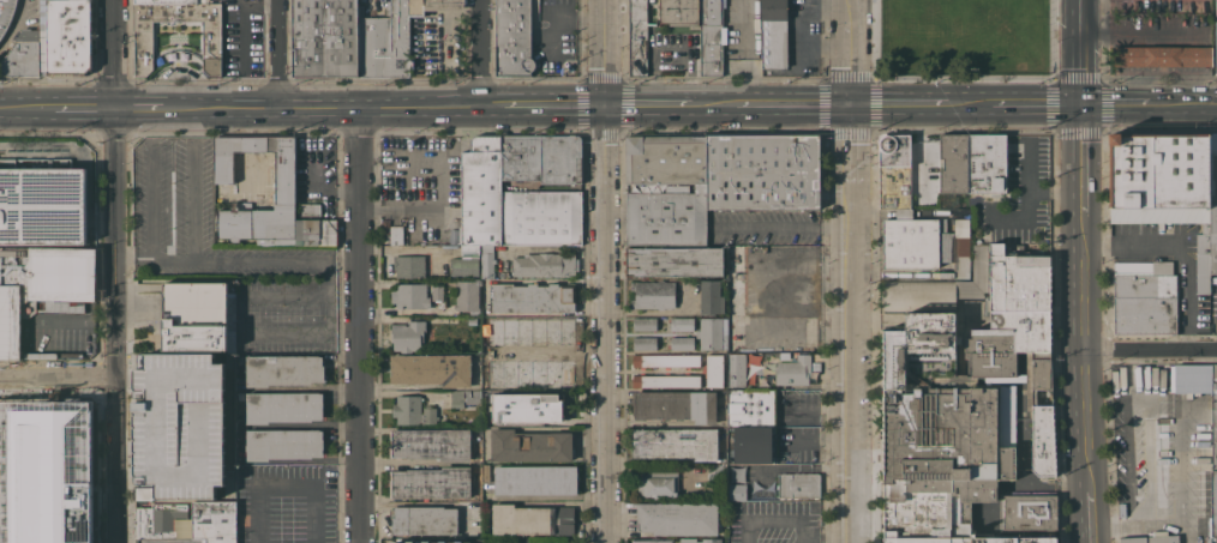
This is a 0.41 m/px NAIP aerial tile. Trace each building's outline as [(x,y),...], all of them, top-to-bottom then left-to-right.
[(1,38),(0,40),(0,0),(17,0),(13,13),(10,24),(1,38)] [(38,29),(38,0),(90,0),(91,67),(83,74),(74,74),(74,73),(48,73),(48,76),(38,76),(38,29)] [(294,77),(293,0),(358,0),(358,5),(359,76),(294,77)] [(390,1),(390,0),(463,0),(463,10),(424,10),(424,16),(409,16),(409,59),(410,59),(410,61),(413,61),(413,65),(410,65),(410,67),(409,67),(409,76),(359,76),(358,5),(364,5),(364,17),(390,17),(390,14),(385,14),(385,7),(386,7),(386,1),(390,1)] [(496,76),(496,0),(530,0),(530,58),(533,59),(534,60),(535,61),(535,64),(535,66),(534,68),(533,70),(530,71),(530,76),(496,76)] [(630,76),(629,0),(647,0),(647,76),(630,76)] [(659,23),(659,0),(700,0),(700,25),(669,25),(669,23),(659,23)] [(700,25),(700,0),(723,0),(723,76),(700,76),(700,25)] [(761,68),(761,0),(787,0),(787,19),(786,19),(787,68),(761,68)] [(197,2),(221,2),(221,76),(209,76),(203,70),(203,20),(152,20),(152,70),(145,77),(133,77),(134,4),(197,2)] [(38,29),(38,76),(38,77),(1,77),(2,59),(16,41),(14,40),(22,29),(30,28),(30,29),(38,29)] [(1111,66),(1111,47),(1212,46),(1212,66),(1111,66)] [(895,209),(895,207),(880,207),(879,141),(876,141),(876,139),(877,138),(879,135),(880,134),(881,133),(883,133),(885,133),(885,135),(910,135),(910,209),(895,209)] [(1006,141),(1023,141),(1023,158),(1006,158),(1006,193),(999,193),(999,194),(991,194),(991,193),(954,193),(954,195),(951,195),(951,193),(941,193),(941,134),(1006,134),(1006,141)] [(1110,134),(1216,134),(1216,273),(1210,273),(1210,294),(1197,294),(1197,234),(1201,234),(1201,222),(1110,223),(1110,134)] [(462,151),(470,151),(470,139),(470,135),(502,135),(502,180),(502,191),(500,245),(493,245),(481,245),(479,245),(461,245),(462,151)] [(502,135),(578,135),(581,138),(581,183),(540,183),(540,180),(502,180),(502,135)] [(707,209),(707,245),(627,245),(627,192),(675,192),(675,186),(689,186),(689,192),(695,192),(695,183),(627,183),(627,135),(707,135),(707,209)] [(707,135),(820,135),(820,209),(707,209),(707,135)] [(295,245),(256,245),(256,239),(240,239),(240,242),(228,242),(228,239),(217,239),(217,230),(215,230),(215,221),(216,221),(216,209),(229,209),(229,206),(232,206),(232,201),(272,201),(272,192),(275,192),(275,151),(233,151),(233,183),(214,183),(214,137),(295,137),(295,219),(295,245)] [(84,169),(70,169),(70,159),(0,160),(0,244),(84,243),(84,169)] [(582,191),(582,245),(500,245),(502,191),(582,191)] [(320,215),(301,213),(301,204),(320,204),(320,215)] [(910,209),(912,209),(912,219),(939,219),(939,233),(954,233),(954,230),(969,230),(969,236),(969,277),(924,277),(924,272),(954,272),(954,261),(939,261),(939,266),(934,269),(883,269),(883,219),(895,219),(895,209),(910,209)] [(336,218),(336,245),(295,245),(295,219),(336,218)] [(402,225),(402,240),(403,240),(403,245),(390,245),(390,225),(402,225)] [(1056,537),(1056,542),(883,542),(883,438),(880,438),(881,430),(883,430),(883,330),(893,330),(893,326),(905,326),(905,312),(955,312),(955,343),(958,343),(958,374),(967,374),(967,375),(970,375),(970,357),(965,357),(965,338),(971,338),(971,328),(989,328),(989,297),(955,297),(955,310),(883,310),(883,282),(954,282),(954,279),(972,279),(972,245),(971,245),(971,229),(989,229),(989,242),(1003,242),(1005,255),(1049,255),(1049,388),(1036,388),(1036,405),(1053,404),(1056,476),(1037,476),(1031,470),(1032,416),(1029,416),(1029,410),(1026,410),(1026,382),(990,382),(990,384),(987,384),(987,376),(977,376),(977,381),(975,381),(975,385),(1015,385),(1015,478),(997,478),(997,487),(996,487),(996,501),(970,501),(970,529),(975,529),(975,533),(993,533),(993,537),(1056,537)] [(479,245),(479,257),(460,257),(460,245),(461,245),(479,245)] [(493,259),(496,259),(496,263),(493,263),(493,278),(481,278),(481,245),(493,245),(493,259)] [(727,245),(743,245),(743,315),(727,315),(727,245)] [(627,276),(627,247),(723,247),(723,276),(627,276)] [(20,360),(20,318),(28,318),(35,313),(84,313),(85,302),(94,302),(96,249),(0,248),(0,360),(20,360)] [(511,276),(512,257),(528,257),(528,253),(539,253),(552,253),(575,253),(575,276),(511,276)] [(425,255),(425,278),(395,278),(396,270),(392,270),(392,255),(425,255)] [(449,276),(449,271),(451,271),(451,263),(449,263),(449,258),(478,258),(478,276),(449,276)] [(1152,263),(1152,261),(1171,261),(1171,274),(1176,274),(1176,333),(1113,333),(1113,261),(1152,263)] [(478,308),(480,308),(480,312),(476,314),(469,314),(469,310),(456,310),(456,309),(455,309),(455,303),(456,288),(455,288),(455,282),(456,282),(456,280),(469,280),(469,278),(479,278),(481,280),(481,284),(480,285),(478,285),(478,308)] [(664,309),(658,309),(658,308),(630,308),(630,300),(635,298),(635,290),(630,290),(630,282),(658,282),(658,279),(664,279),(664,282),(675,282),(675,308),(664,308),(664,309)] [(700,280),(720,280),(720,296),(724,296),(724,313),(715,313),(715,315),(708,315),(708,313),(700,313),(700,280)] [(225,282),(161,282),(161,351),(225,351),(225,282)] [(426,283),(426,297),(430,297),(430,308),(396,308),(396,303),(390,302),(391,291),(396,291),(396,283),(426,283)] [(492,312),(492,300),(490,300),(490,283),(514,283),(514,285),(527,285),(527,283),(538,283),(538,285),(548,285),(548,283),(558,283),(558,285),(566,285),(566,283),(574,283),(574,285),(575,285),(575,312),(492,312)] [(443,300),(431,300),(431,285),(443,285),(443,300)] [(657,318),(657,330),(633,330),(633,318),(657,318)] [(694,318),(694,330),(670,330),(670,318),(694,318)] [(723,331),(726,332),(726,345),(723,345),(723,350),(700,350),(700,338),(695,338),(696,330),(700,330),(700,318),(723,318),(723,331)] [(425,320),(425,333),(422,333),(422,342),(420,342),(420,350),(412,350),(412,352),(400,352),(400,350),(392,350),(394,342),(391,342),(391,322),(407,322),(407,320),(425,320)] [(655,337),(657,349),(633,350),(633,337),(655,337)] [(694,337),(694,350),(670,350),(670,337),(694,337)] [(700,354),(700,355),(701,355),(701,360),(700,360),(700,366),(690,366),(690,368),(684,368),(684,366),(670,366),(670,368),(665,368),(665,366),(646,366),(646,368),(640,368),(640,367),(633,367),(633,354),(700,354)] [(745,354),(745,386),(727,386),(727,354),(745,354)] [(810,354),(810,367),(821,368),(821,374),(810,373),(810,376),(808,376),(808,385),(774,384),(775,366),(775,361),(796,361),(796,354),(810,354)] [(319,355),(319,356),(323,356),(323,366),(324,366),(324,382),(311,382),(311,384),(269,384),(269,386),(246,387),(246,356),(319,355)] [(470,355),(470,387),(442,387),(442,384),(390,384),(390,355),(470,355)] [(723,387),(706,387),(706,355),(723,355),(723,387)] [(700,375),(700,381),(701,381),(701,385),(700,385),(700,388),(633,387),(633,375),(700,375)] [(481,390),(481,404),(463,404),(463,406),(450,408),(450,390),(481,390)] [(774,463),(727,463),(727,390),(774,390),(820,390),(820,463),(774,463)] [(715,392),(715,423),(695,423),(695,420),(646,418),(645,421),(634,420),(635,416),(633,416),(633,391),(640,391),(640,392),(715,392)] [(246,392),(319,392),(319,393),(323,393),(323,420),(312,420),(312,421),(269,421),(269,424),(246,424),(246,392)] [(502,422),(502,423),(496,423),(496,422),(493,422),(493,410),(491,410),(491,405),(493,405),(492,402),(491,402),(491,394),(540,394),(540,393),(565,393),(565,399),(564,399),(564,408),(562,408),(562,414),(564,414),(564,420),(563,420),(563,421),(502,422)] [(420,396),(421,412),(422,412),(422,408),(425,408),(425,405),(433,405),(433,408),(436,408),(436,416),(438,416),(438,420),(436,420),(436,423),(396,423),(396,396),(420,396)] [(515,433),(550,434),(550,433),(572,433),(571,447),(574,447),(574,461),(491,460),(491,428),(515,428),(515,433)] [(718,460),(694,460),(694,458),(633,458),(633,428),(718,428),(718,460)] [(319,429),(319,430),(323,430),(323,439),(323,450),(323,453),(323,457),(312,457),(312,458),(269,458),(269,461),(246,461),(246,451),(245,451),(245,445),(247,445),(247,440),(245,440),(245,435),(247,435),(246,432),(246,429),(319,429)] [(407,457),(400,457),(400,458),(396,458),(396,457),(390,457),(390,429),(395,429),(470,429),(470,460),(442,460),(442,459),(433,459),(433,458),(419,458),(410,458),(407,458),(407,457)] [(723,479),(707,479),(707,464),(723,464),(723,479)] [(577,465),(577,494),(494,494),(494,466),(577,465)] [(470,497),(390,497),(390,470),(407,470),(407,469),(442,469),(442,466),(470,466),(470,497)] [(678,472),(678,473),(679,473),(679,478),(677,478),(677,497),(637,497),(637,482),(640,482),(640,472),(678,472)] [(819,473),(820,473),(820,475),(820,496),(820,497),(819,497),(778,497),(778,473),(819,473)] [(747,483),(745,500),(727,499),(729,483),(747,483)] [(1056,495),(1056,530),(1003,530),(1003,495),(1056,495)] [(235,526),(235,501),(191,501),(191,525),(206,525),(235,526)] [(718,535),(653,535),(653,531),(640,531),(640,530),(637,530),(637,523),(636,523),(636,502),(718,502),(718,535)] [(514,503),(514,507),(553,507),(553,505),(572,505),(572,535),(554,535),(554,533),(492,533),(492,503),(514,503)] [(444,506),(444,507),(457,507),(457,533),(391,535),(391,517),(395,517),(395,506),(444,506)] [(138,538),(138,507),(185,508),(185,519),(188,519),(188,538),(138,538)] [(206,525),(206,542),(138,542),(138,538),(188,538),(190,538),(191,525),(206,525)] [(235,526),(206,525),(206,542),(235,542),(235,526)] [(1117,536),(1117,542),(1177,542),(1177,535),(1117,536)]
